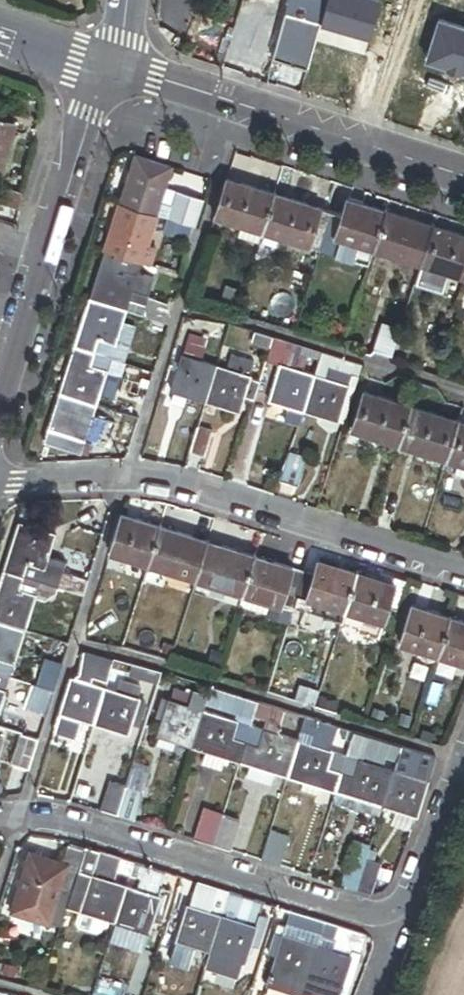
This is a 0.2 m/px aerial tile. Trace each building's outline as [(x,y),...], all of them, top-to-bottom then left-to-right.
[(270,60),(285,64),(305,70),(325,0),(287,0),(270,60)] [(263,84),(278,88),(285,64),(270,60),(263,84)] [(1,168),(14,124),(0,119),(0,168),(1,168)] [(131,157),(116,205),(154,216),(160,195),(168,169),(131,157)] [(263,234),(275,195),(227,180),(215,219),(246,228),(243,238),(260,243),(263,234)] [(170,198),(160,195),(154,216),(166,220),(192,228),(194,229),(198,218),(173,210),(178,194),(171,192),(170,198)] [(333,213),(275,195),(263,234),(321,252),(333,213)] [(342,216),(333,213),(321,252),(334,256),(339,240),(373,251),(385,212),(347,201),(342,216)] [(154,216),(116,205),(102,253),(139,264),(143,248),(155,252),(159,236),(148,233),(154,216)] [(433,227),(385,212),(373,251),(421,265),(433,227)] [(188,241),(192,228),(166,220),(162,234),(188,241)] [(433,227),(421,265),(463,279),(463,237),(433,227)] [(156,252),(155,252),(143,248),(139,264),(151,268),(156,252)] [(139,264),(102,253),(87,300),(124,311),(168,326),(166,309),(150,304),(155,286),(134,279),(139,264)] [(124,311),(87,300),(72,349),(109,360),(114,345),(128,349),(132,335),(118,331),(124,311)] [(401,331),(384,326),(376,352),(393,357),(401,331)] [(256,334),(252,345),(271,351),(274,340),(256,334)] [(206,405),(217,369),(202,364),(209,344),(192,339),(185,359),(183,358),(171,394),(176,395),(188,399),(206,405)] [(322,355),(274,340),(271,351),(267,363),(281,367),(314,378),(322,355)] [(123,364),(128,349),(114,345),(109,360),(123,364)] [(109,360),(72,349),(58,396),(94,407),(99,393),(106,371),(109,360)] [(362,367),(322,355),(314,378),(325,381),(328,369),(353,377),(358,378),(362,367)] [(121,376),(125,365),(123,364),(109,360),(106,371),(121,376)] [(229,361),(226,371),(250,379),(253,369),(229,361)] [(314,378),(281,367),(269,403),(290,409),(286,424),(299,428),(303,414),(314,378)] [(226,371),(217,369),(206,405),(240,415),(245,401),(254,404),(261,383),(252,380),(250,379),(226,371)] [(325,381),(314,378),(303,414),(338,425),(353,377),(328,369),(325,381)] [(114,398),(121,376),(106,371),(99,393),(114,398)] [(399,446),(411,408),(365,393),(353,431),(399,446)] [(188,399),(176,395),(172,405),(185,409),(188,399)] [(94,407),(58,396),(43,446),(79,457),(79,455),(84,441),(91,443),(108,449),(115,426),(91,418),(94,407)] [(459,422),(411,408),(399,446),(447,461),(447,460),(459,422)] [(459,422),(447,460),(447,461),(457,463),(463,466),(463,424),(459,422)] [(213,436),(198,432),(190,456),(206,461),(213,436)] [(84,441),(79,455),(87,458),(91,443),(84,441)] [(308,460),(289,454),(280,482),(298,488),(308,460)] [(453,476),(463,480),(463,466),(457,463),(453,476)] [(149,568),(160,529),(123,518),(111,556),(149,568)] [(18,523),(3,572),(39,583),(47,558),(54,535),(18,523)] [(208,544),(160,529),(149,568),(196,583),(208,544)] [(255,559),(208,544),(196,583),(243,598),(255,559)] [(47,558),(39,583),(56,588),(60,590),(65,574),(68,564),(47,558)] [(294,571),(255,559),(243,598),(268,605),(282,609),(294,571)] [(306,601),(312,603),(326,607),(344,613),(356,575),(317,563),(313,577),(306,601)] [(304,574),(294,571),(282,609),(292,612),(293,610),(304,574)] [(3,572),(0,582),(0,623),(25,631),(34,602),(44,605),(54,594),(56,588),(39,583),(3,572)] [(84,597),(89,582),(65,574),(60,590),(84,597)] [(313,577),(304,574),(293,610),(308,614),(312,603),(306,601),(313,577)] [(394,587),(356,575),(344,613),(382,625),(394,587)] [(196,583),(193,593),(240,607),(243,598),(196,583)] [(268,605),(243,598),(240,607),(240,608),(265,616),(268,605)] [(282,609),(268,605),(265,616),(288,623),(292,612),(282,609)] [(340,624),(344,613),(326,607),(323,619),(340,624)] [(437,657),(449,619),(411,607),(399,646),(420,652),(436,657),(437,657)] [(382,625),(344,613),(340,624),(357,629),(356,633),(378,639),(382,625)] [(449,619),(437,657),(463,666),(463,624),(449,619)] [(0,623),(0,676),(10,679),(25,631),(0,623)] [(436,657),(420,652),(420,653),(420,656),(422,659),(423,660),(426,662),(429,662),(432,661),(435,659),(436,657)] [(83,675),(108,683),(114,665),(88,656),(87,656),(85,656),(84,656),(83,675)] [(54,693),(63,666),(44,660),(36,687),(54,693)] [(163,675),(136,666),(132,677),(160,686),(163,675)] [(10,679),(0,676),(0,711),(10,679)] [(95,726),(106,690),(72,680),(61,715),(84,722),(95,726)] [(47,718),(54,693),(36,687),(33,687),(26,711),(47,718)] [(259,704),(211,689),(207,701),(255,716),(259,704)] [(140,701),(106,690),(95,726),(110,730),(126,736),(129,736),(140,701)] [(192,748),(203,712),(188,708),(191,697),(175,692),(171,703),(169,702),(158,738),(176,743),(192,748)] [(287,713),(259,704),(255,716),(252,728),(240,763),(249,766),(273,774),(288,778),(299,743),(280,737),(287,713)] [(252,728),(203,712),(192,748),(207,753),(227,759),(240,763),(252,728)] [(78,740),(84,722),(61,715),(55,733),(78,740)] [(306,719),(299,743),(330,753),(335,735),(328,726),(306,719)] [(110,730),(108,737),(124,743),(126,736),(110,730)] [(402,749),(354,734),(346,758),(360,762),(394,773),(399,759),(402,749)] [(30,772),(39,742),(24,737),(14,767),(30,772)] [(176,743),(158,738),(155,748),(173,753),(176,743)] [(330,753),(299,743),(288,778),(303,783),(319,788),(335,793),(341,774),(328,770),(333,754),(330,753)] [(428,757),(402,749),(399,759),(405,761),(401,775),(428,784),(434,765),(434,764),(434,763),(434,762),(434,761),(433,760),(433,759),(432,758),(431,758),(429,757),(428,757)] [(227,759),(207,753),(204,763),(223,769),(227,759)] [(341,774),(346,758),(333,754),(328,770),(341,774)] [(360,762),(346,758),(341,774),(354,778),(360,762)] [(405,761),(399,759),(394,773),(401,775),(405,761)] [(341,774),(335,793),(383,808),(394,773),(360,762),(354,778),(341,774)] [(273,774),(249,766),(246,778),(269,786),(273,774)] [(133,771),(118,818),(135,823),(149,776),(133,771)] [(394,773),(383,808),(399,813),(417,819),(428,784),(401,775),(394,773)] [(303,783),(300,792),(316,797),(319,788),(303,783)] [(383,808),(335,793),(332,804),(380,819),(383,808)] [(204,810),(195,841),(214,847),(224,816),(204,810)] [(399,813),(396,822),(413,828),(417,819),(399,813)] [(240,821),(224,816),(214,847),(230,852),(240,821)] [(290,839),(270,833),(262,862),(281,868),(290,839)] [(367,861),(371,848),(356,844),(343,888),(358,892),(367,861)] [(62,887),(75,892),(87,854),(72,849),(66,867),(63,876),(55,873),(52,884),(62,887)] [(117,884),(125,860),(88,849),(87,854),(75,892),(69,908),(82,912),(77,926),(79,929),(100,936),(103,934),(107,920),(117,923),(129,888),(117,884)] [(52,884),(55,873),(58,865),(34,857),(28,876),(52,884)] [(382,865),(367,861),(358,892),(373,897),(382,865)] [(63,876),(66,867),(58,865),(55,873),(63,876)] [(167,874),(151,869),(143,893),(160,898),(162,889),(167,874)] [(16,912),(50,923),(62,887),(52,884),(28,876),(16,912)] [(231,894),(200,884),(192,908),(209,913),(213,899),(228,903),(231,894)] [(63,927),(69,908),(75,892),(62,887),(50,923),(63,927)] [(143,893),(129,888),(117,923),(151,934),(154,923),(162,899),(160,898),(143,893)] [(162,899),(154,923),(160,925),(171,892),(162,889),(160,898),(162,899)] [(265,905),(243,898),(236,921),(258,928),(261,917),(265,905)] [(209,913),(192,908),(189,907),(188,912),(185,922),(178,943),(213,953),(224,917),(209,913)] [(179,920),(185,922),(188,912),(182,910),(179,920)] [(317,921),(292,913),(287,930),(285,937),(309,944),(317,921)] [(236,921),(224,917),(213,953),(247,964),(252,947),(258,928),(236,921)] [(258,928),(252,947),(258,949),(267,919),(261,917),(258,928)] [(361,935),(327,924),(319,948),(353,959),(361,935)] [(285,937),(287,930),(279,928),(272,950),(280,953),(285,937)] [(363,935),(361,935),(353,959),(346,983),(352,986),(367,938),(367,937),(366,936),(365,936),(363,935)] [(309,944),(285,937),(280,953),(269,987),(294,994),(304,994),(319,948),(309,944)] [(319,948),(304,994),(342,994),(346,983),(353,959),(319,948)] [(176,955),(161,951),(159,958),(173,963),(176,955)]
